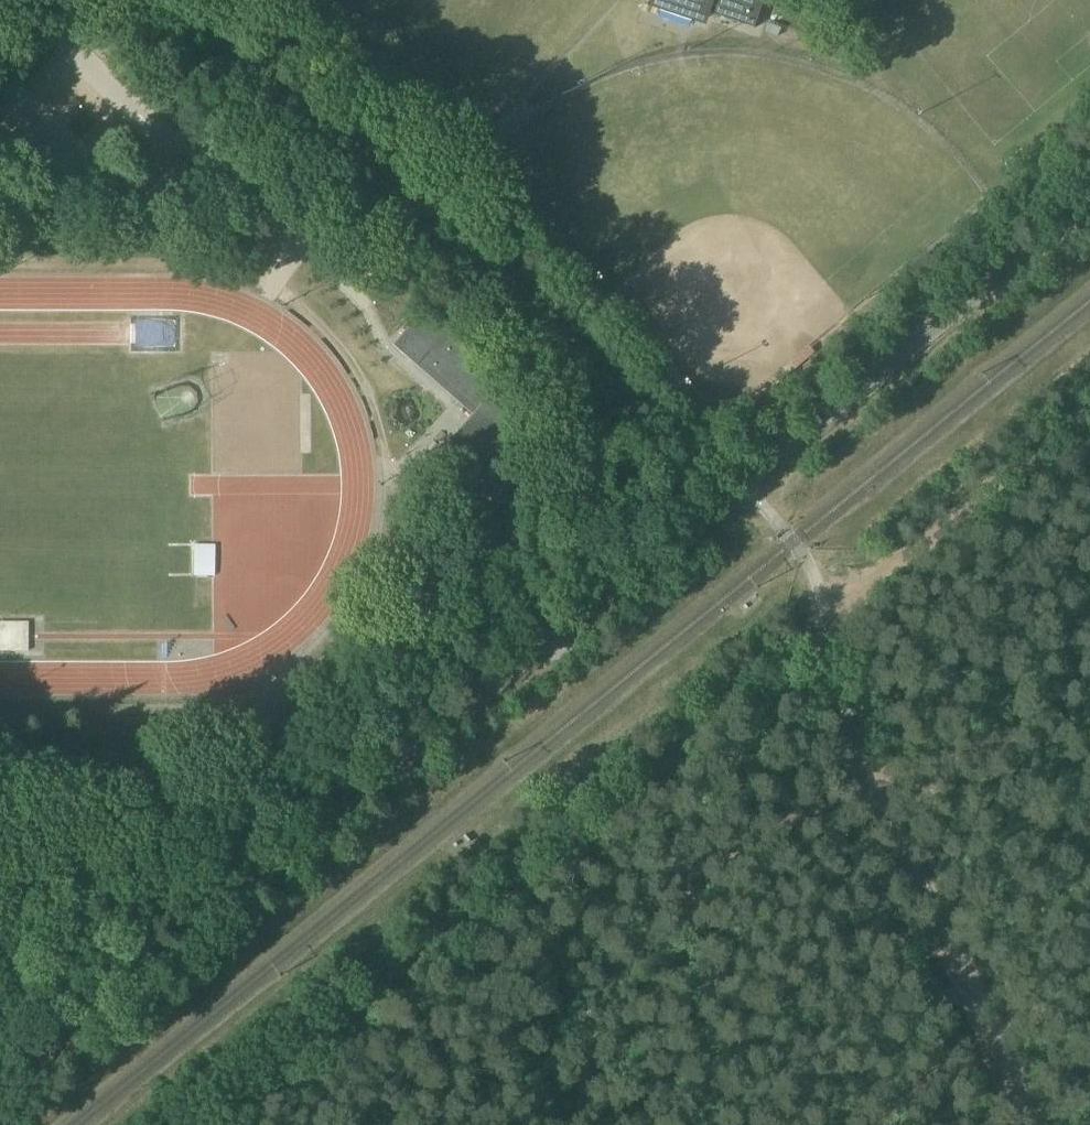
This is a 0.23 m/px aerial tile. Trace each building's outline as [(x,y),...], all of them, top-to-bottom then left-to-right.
[(653,3),(704,20),(706,11),(755,28),(765,0),(654,0),(653,3)] [(492,477),(547,414),(425,306),(392,344),(472,415),(450,440),(492,477)]
